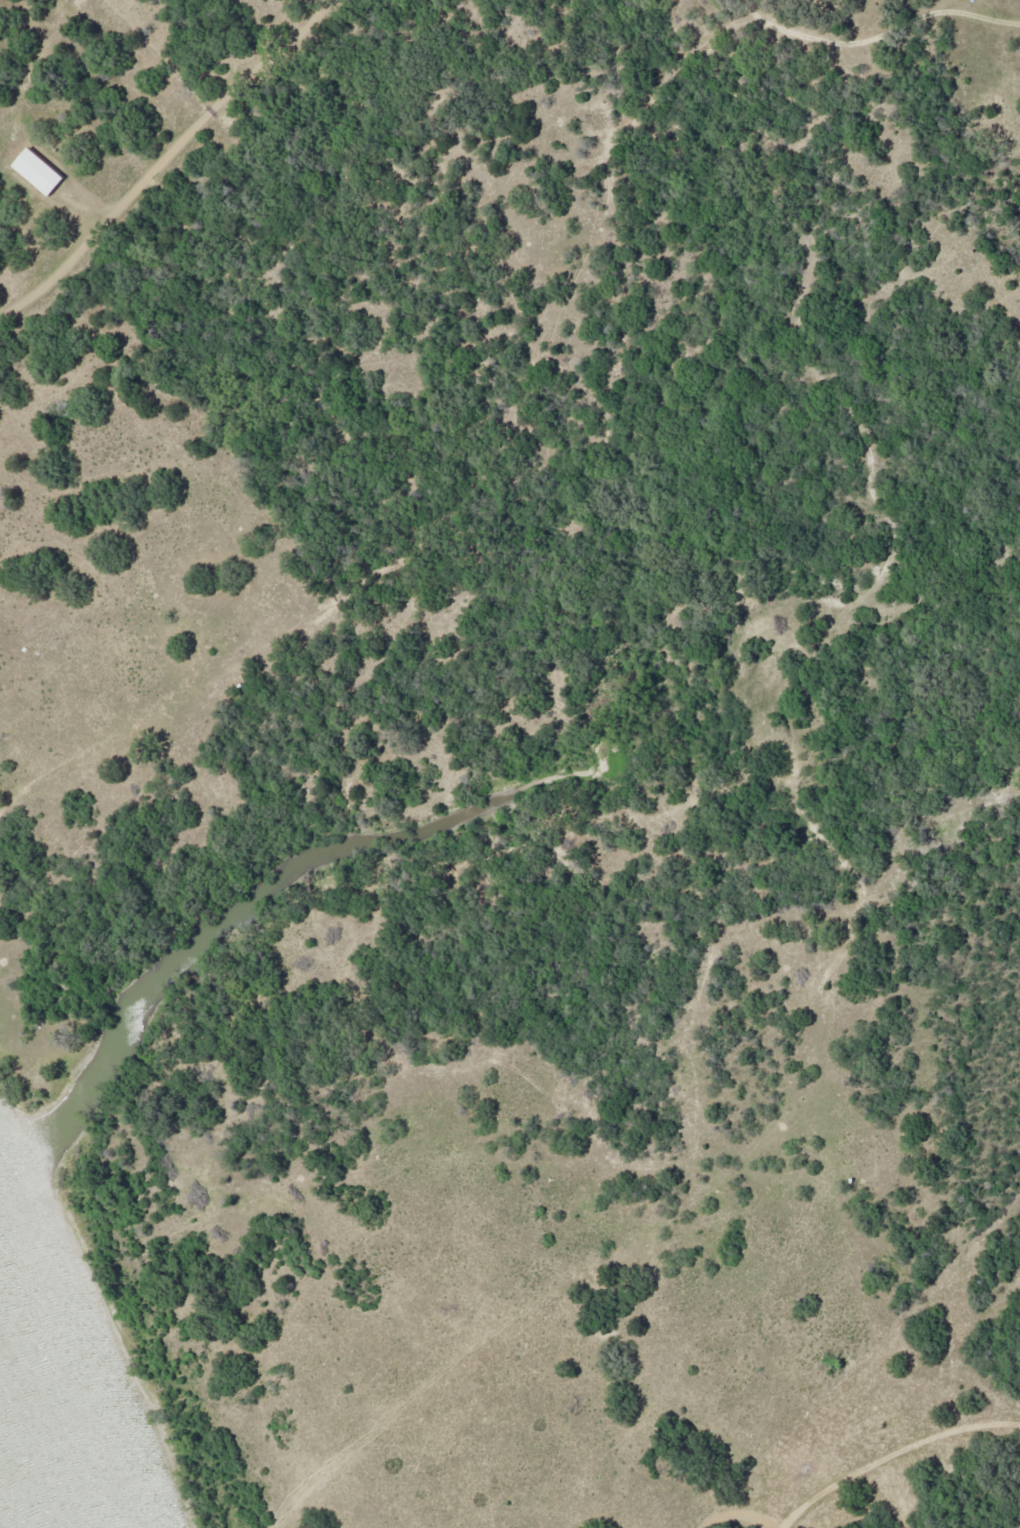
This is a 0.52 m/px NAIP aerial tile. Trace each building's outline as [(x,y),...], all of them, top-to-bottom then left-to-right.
[(54,195),(69,176),(32,147),(16,166),(54,195)]
